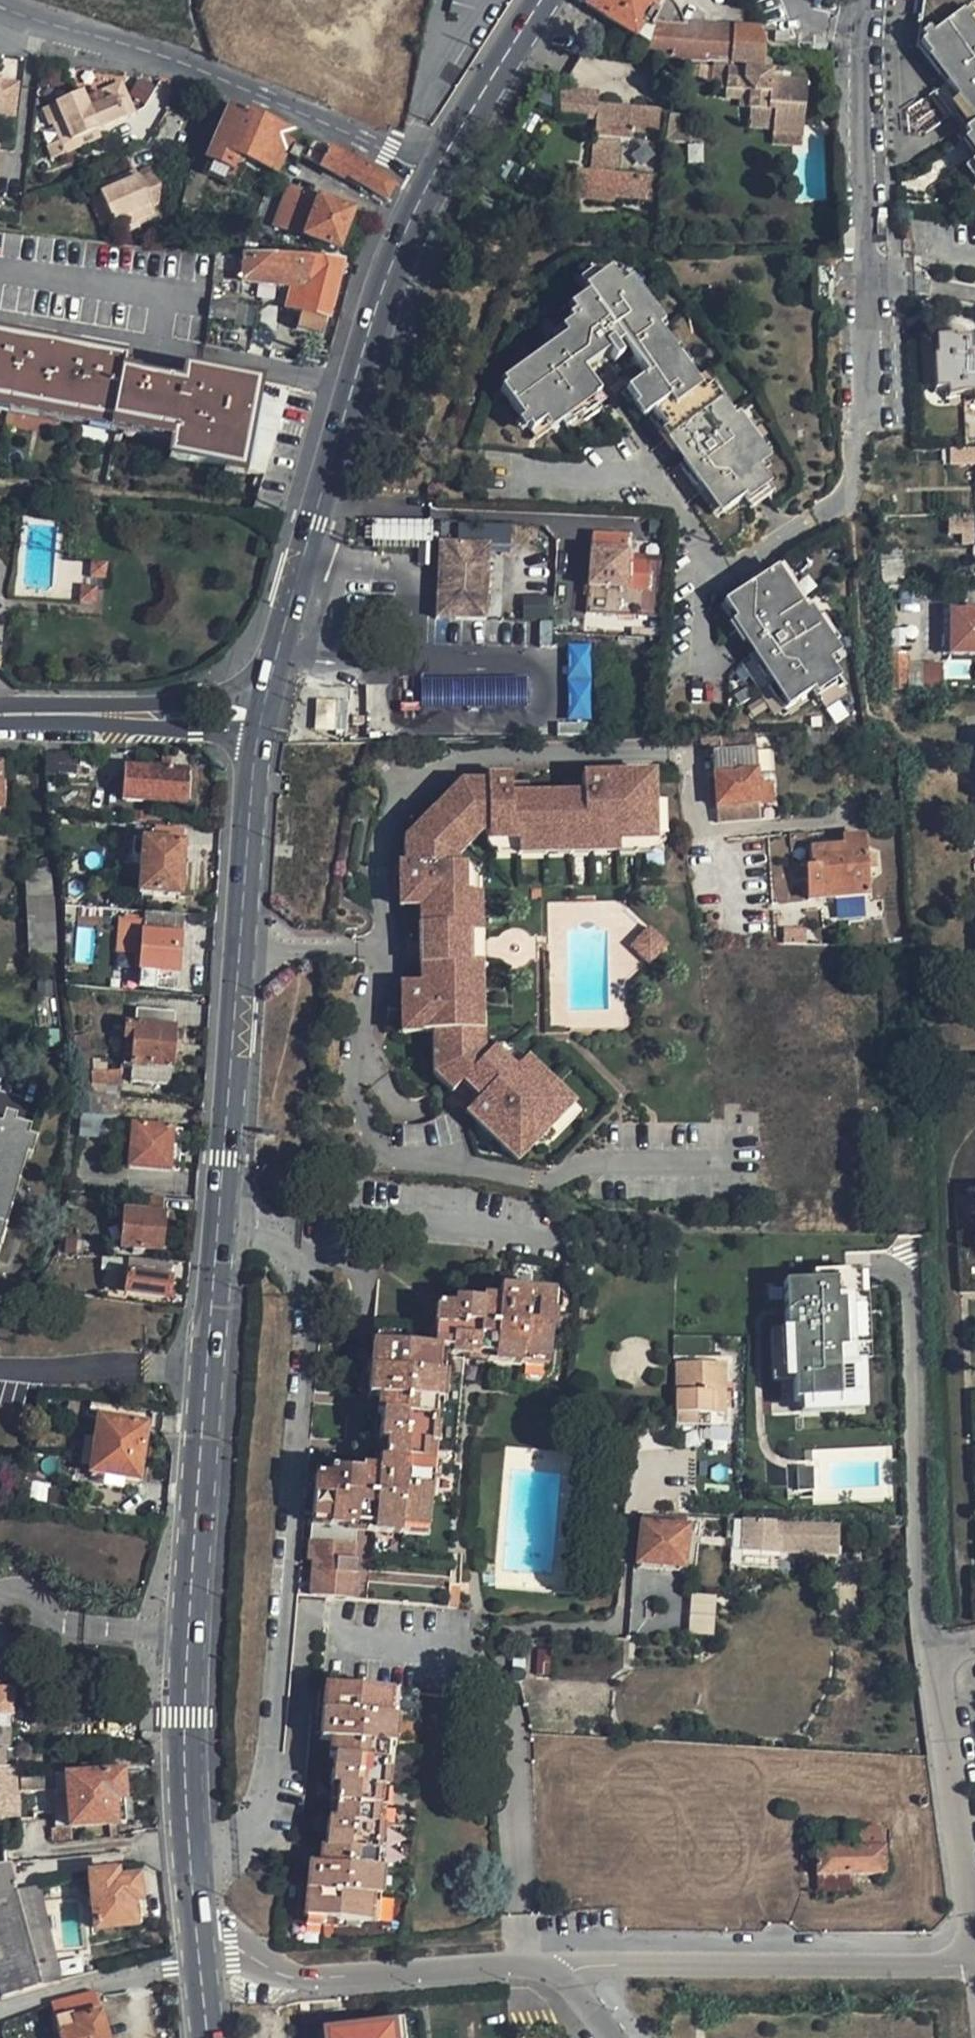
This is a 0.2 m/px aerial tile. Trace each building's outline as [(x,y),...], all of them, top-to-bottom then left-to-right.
[(647,45),(643,58),(763,69),(763,67),(764,44),(760,33),(653,23),(620,0),(578,0),(647,45)] [(653,23),(667,0),(620,0),(653,23)] [(917,41),(922,48),(929,59),(941,77),(970,121),(951,138),(974,173),(974,0),(923,0),(917,41)] [(748,130),(773,132),(772,146),(783,147),(800,148),(801,139),(805,82),(789,80),(772,79),(772,74),(711,70),(710,84),(724,86),(724,90),(747,91),(746,110),(750,111),(748,130)] [(10,118),(15,85),(0,83),(0,116),(10,118)] [(98,92),(100,96),(101,95),(103,100),(115,96),(116,100),(126,96),(121,83),(98,92)] [(80,138),(99,130),(135,114),(126,96),(116,100),(115,96),(103,100),(101,95),(100,96),(86,102),(83,95),(56,106),(63,122),(52,127),(64,153),(83,145),(80,138)] [(63,122),(56,106),(42,112),(49,128),(52,127),(63,122)] [(222,106),(200,166),(229,176),(233,163),(244,167),(242,174),(271,184),(283,151),(291,155),(296,139),(289,136),(222,106)] [(660,112),(599,106),(593,173),(578,172),(575,199),(615,203),(616,199),(653,202),(655,179),(619,176),(622,142),(631,142),(632,135),(659,138),(660,112)] [(80,138),(83,145),(102,137),(99,130),(80,138)] [(296,139),(291,155),(322,167),(328,152),(311,145),(296,139)] [(328,152),(322,167),(366,190),(364,196),(384,206),(392,189),(373,175),(345,159),(328,152)] [(162,171),(139,181),(136,171),(96,188),(101,197),(112,224),(115,231),(137,223),(154,215),(151,208),(157,205),(162,171)] [(202,185),(189,180),(178,209),(192,213),(202,185)] [(273,227),(304,239),(337,251),(352,213),(319,201),(287,189),(273,227)] [(342,263),(299,260),(237,256),(206,253),(205,278),(292,287),(287,308),(300,312),(296,327),(321,334),(325,318),(328,319),(342,263)] [(547,362),(508,387),(533,432),(567,412),(571,417),(613,393),(595,362),(635,337),(659,378),(639,391),(656,419),(662,416),(709,497),(713,495),(729,519),(770,494),(755,470),(762,464),(736,422),(730,427),(713,402),(708,406),(699,393),(692,398),(684,385),(691,380),(675,354),(670,357),(663,344),(671,339),(642,290),(636,294),(625,276),(601,292),(608,303),(582,319),(591,332),(544,358),(547,362)] [(234,321),(237,304),(206,300),(206,317),(234,321)] [(234,321),(234,323),(254,326),(256,307),(237,304),(234,321)] [(932,396),(961,397),(961,400),(974,400),(974,356),(973,356),(973,337),(952,338),(952,333),(933,334),(932,396)] [(191,370),(186,390),(124,379),(127,361),(0,338),(0,403),(110,425),(124,428),(173,439),(167,464),(196,469),(240,477),(249,435),(260,384),(191,370)] [(939,452),(938,462),(972,462),(972,451),(939,452)] [(410,529),(369,527),(368,546),(409,548),(410,529)] [(645,565),(621,564),(622,538),(589,537),(586,589),(585,606),(619,608),(620,590),(644,592),(645,565)] [(485,620),(488,546),(439,544),(435,618),(485,620)] [(900,582),(899,560),(880,561),(883,583),(900,582)] [(87,567),(86,583),(93,583),(94,567),(87,567)] [(94,567),(93,583),(102,584),(103,568),(94,567)] [(765,581),(723,608),(773,689),(778,686),(793,711),(835,684),(821,661),(828,655),(802,615),(798,618),(782,593),(775,597),(765,581)] [(77,607),(92,608),(93,592),(78,592),(77,607)] [(551,617),(551,595),(523,594),(523,617),(551,617)] [(973,656),(974,656),(974,613),(948,613),(948,656),(973,656)] [(888,655),(891,691),(904,690),(902,676),(907,676),(906,665),(905,654),(904,654),(903,639),(886,640),(888,655)] [(902,676),(904,690),(939,691),(939,665),(906,665),(907,676),(902,676)] [(373,674),(350,674),(349,711),(373,711),(373,674)] [(420,706),(522,708),(523,680),(421,678),(420,706)] [(752,745),(751,736),(708,737),(717,825),(759,822),(759,806),(776,804),(774,782),(755,783),(752,753),(771,751),(771,743),(752,745)] [(73,747),(44,747),(45,774),(73,775),(73,747)] [(184,768),(144,766),(144,768),(118,767),(117,793),(143,794),(143,802),(183,804),(184,768)] [(417,941),(466,939),(465,895),(462,895),(462,866),(457,866),(443,866),(442,853),(473,820),(486,820),(487,834),(487,839),(517,838),(517,841),(587,838),(587,836),(615,835),(615,838),(653,836),(652,792),(651,770),(577,772),(578,780),(578,796),(559,797),(559,790),(525,791),(525,798),(506,798),(506,782),(505,773),(481,774),(481,779),(455,779),(399,838),(400,865),(396,865),(397,889),(422,889),(423,924),(417,924),(417,941)] [(578,780),(558,780),(559,790),(559,797),(578,796),(578,780)] [(525,781),(506,782),(506,798),(525,798),(525,791),(525,781)] [(660,800),(652,792),(653,836),(615,838),(615,835),(587,836),(587,838),(517,841),(517,838),(487,839),(487,841),(489,840),(497,848),(663,844),(662,800),(660,800)] [(131,821),(142,822),(142,813),(131,812),(131,821)] [(480,834),(487,834),(486,820),(473,820),(442,853),(443,866),(457,866),(457,859),(480,834)] [(177,896),(180,843),(181,830),(152,828),(151,841),(138,841),(125,840),(123,857),(137,858),(135,894),(157,895),(157,904),(176,906),(177,896)] [(867,896),(861,837),(842,839),(843,847),(809,850),(810,868),(804,868),(807,900),(867,896)] [(51,894),(46,865),(21,867),(26,953),(54,951),(51,894)] [(464,866),(462,866),(462,895),(465,895),(466,939),(479,939),(477,875),(472,875),(472,867),(464,867),(464,866)] [(416,905),(417,924),(423,924),(422,889),(397,889),(397,906),(416,905)] [(174,973),(176,936),(177,921),(140,918),(139,921),(138,956),(137,971),(135,987),(153,988),(154,972),(174,973)] [(138,956),(139,921),(113,919),(111,954),(138,956)] [(669,945),(650,925),(640,935),(649,945),(640,954),(651,964),(669,945)] [(649,945),(640,935),(631,944),(640,954),(649,945)] [(466,939),(417,941),(419,986),(425,986),(424,965),(468,964),(480,963),(481,964),(480,939),(479,939),(466,939)] [(470,1032),(482,1032),(480,963),(468,964),(468,985),(465,985),(466,1013),(469,1013),(470,1032)] [(468,985),(468,964),(424,965),(425,986),(419,986),(400,986),(402,1033),(431,1033),(432,1074),(451,1093),(454,1091),(465,1079),(483,1095),(471,1107),(466,1113),(518,1162),(535,1144),(564,1113),(537,1088),(536,1090),(492,1049),(489,1052),(479,1063),(470,1055),(470,1032),(469,1013),(466,1013),(465,985),(468,985)] [(168,1071),(170,1032),(171,1014),(133,1012),(133,1030),(131,1069),(130,1085),(167,1086),(168,1071)] [(479,1063),(489,1052),(485,1048),(484,1032),(482,1032),(470,1032),(470,1055),(479,1063)] [(118,1084),(119,1069),(106,1068),(88,1066),(88,1051),(89,1042),(73,1040),(82,1072),(91,1072),(90,1083),(118,1084)] [(564,1113),(535,1144),(547,1144),(549,1145),(578,1113),(508,1047),(507,1048),(495,1049),(494,1047),(492,1049),(536,1090),(537,1088),(564,1113)] [(106,1052),(88,1051),(88,1066),(106,1068),(106,1052)] [(79,1097),(116,1100),(118,1084),(90,1083),(91,1072),(82,1072),(79,1097)] [(483,1095),(465,1079),(454,1091),(471,1107),(483,1095)] [(77,1113),(114,1117),(116,1100),(79,1097),(77,1113)] [(28,1130),(0,1122),(0,1237),(25,1158),(30,1160),(36,1141),(26,1137),(28,1130)] [(171,1130),(132,1128),(128,1170),(168,1173),(171,1130)] [(160,1214),(161,1199),(138,1197),(137,1213),(160,1214)] [(160,1251),(163,1214),(160,1214),(137,1213),(123,1210),(120,1247),(160,1251)] [(119,1265),(119,1257),(84,1254),(84,1262),(119,1265)] [(126,1272),(168,1276),(170,1261),(128,1258),(126,1272)] [(117,1295),(119,1273),(105,1271),(104,1294),(117,1295)] [(168,1276),(126,1272),(119,1273),(117,1295),(124,1294),(168,1298),(170,1277),(168,1276)] [(845,1282),(783,1284),(784,1331),(778,1331),(780,1370),(791,1369),(792,1403),(849,1401),(847,1352),(854,1352),(852,1304),(846,1304),(845,1282)] [(555,1292),(501,1288),(500,1298),(484,1297),(484,1303),(454,1300),(453,1306),(437,1304),(433,1327),(437,1327),(435,1349),(442,1349),(520,1366),(522,1358),(548,1361),(555,1292)] [(357,1602),(360,1577),(356,1577),(359,1562),(356,1562),(358,1548),(354,1547),(357,1526),(373,1529),(373,1537),(398,1539),(400,1531),(426,1534),(433,1466),(429,1465),(431,1448),(437,1448),(439,1429),(436,1429),(437,1420),(434,1419),(436,1404),(444,1404),(446,1377),(439,1376),(442,1349),(435,1349),(371,1343),(343,1342),(313,1476),(311,1497),(314,1497),(311,1544),(308,1544),(307,1562),(312,1564),(308,1597),(357,1602)] [(725,1364),(677,1363),(676,1412),(711,1414),(724,1415),(724,1409),(724,1383),(725,1364)] [(724,1383),(724,1409),(735,1409),(736,1383),(724,1383)] [(136,1478),(144,1424),(146,1410),(88,1403),(86,1416),(97,1417),(90,1471),(136,1478)] [(711,1424),(711,1414),(676,1412),(675,1424),(711,1424)] [(811,1470),(795,1470),(795,1493),(811,1492),(811,1470)] [(638,1515),(637,1530),(636,1566),(684,1569),(684,1564),(685,1533),(685,1518),(638,1515)] [(787,1522),(741,1520),(741,1538),(786,1540),(786,1545),(834,1547),(835,1525),(787,1522)] [(713,1635),(717,1595),(692,1592),(687,1633),(713,1635)] [(14,1712),(15,1683),(0,1682),(0,1712),(14,1712)] [(369,1923),(371,1896),(382,1897),(384,1870),(374,1869),(376,1853),(378,1853),(379,1844),(383,1844),(384,1826),(378,1826),(382,1790),(388,1791),(389,1773),(386,1773),(387,1764),(385,1764),(386,1747),(395,1748),(397,1721),(389,1720),(392,1693),(322,1687),(317,1741),(328,1742),(326,1758),(331,1759),(329,1788),(336,1789),(333,1819),(326,1818),(324,1847),(318,1847),(316,1864),(306,1863),(303,1890),(307,1891),(304,1917),(369,1923)] [(19,1816),(18,1790),(54,1789),(56,1814),(52,1814),(53,1828),(69,1827),(69,1829),(124,1826),(120,1773),(18,1779),(17,1747),(0,1748),(0,1817),(19,1816)] [(53,1828),(47,1828),(48,1843),(69,1841),(69,1829),(69,1827),(53,1828)] [(815,1852),(816,1879),(817,1891),(852,1889),(852,1878),(884,1876),(884,1870),(889,1870),(888,1855),(882,1855),(882,1847),(881,1830),(847,1832),(817,1833),(818,1841),(829,1841),(829,1850),(815,1852)] [(15,1888),(9,1865),(0,1866),(0,1997),(40,1986),(15,1888)] [(139,1926),(135,1880),(114,1881),(114,1875),(90,1877),(95,1930),(139,1926)] [(35,1883),(15,1888),(40,1986),(60,1981),(35,1883)] [(100,2011),(90,2013),(89,2009),(98,2006),(95,1991),(52,2002),(57,2018),(62,2037),(107,2037),(100,2011)] [(390,2037),(402,2037),(401,2021),(382,2023),(383,2029),(389,2028),(390,2037)] [(389,2028),(383,2029),(326,2035),(327,2037),(390,2037),(389,2028)]
